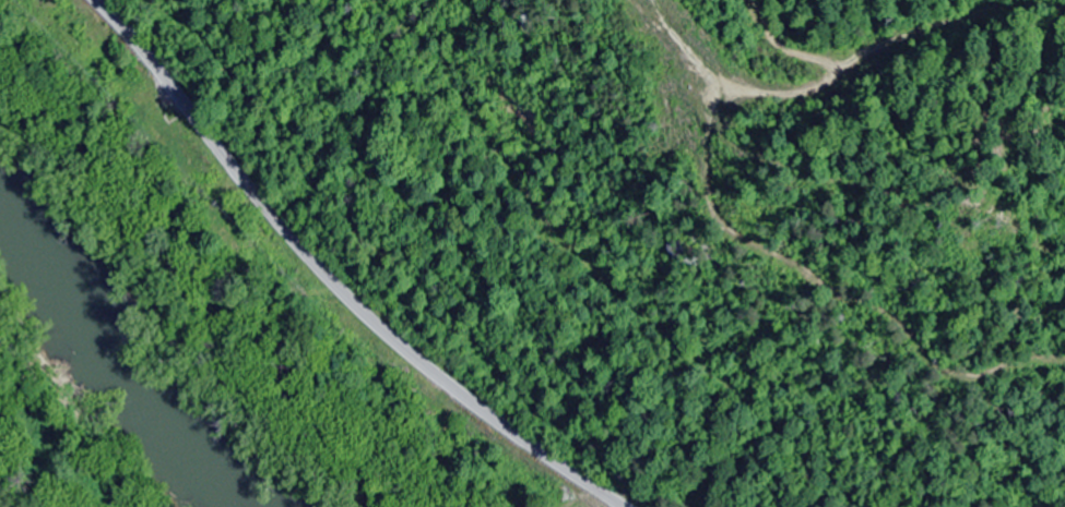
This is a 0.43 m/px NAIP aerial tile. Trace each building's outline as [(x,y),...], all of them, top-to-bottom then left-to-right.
[(6,495),(0,501),(0,506),(18,506),(6,495)]
